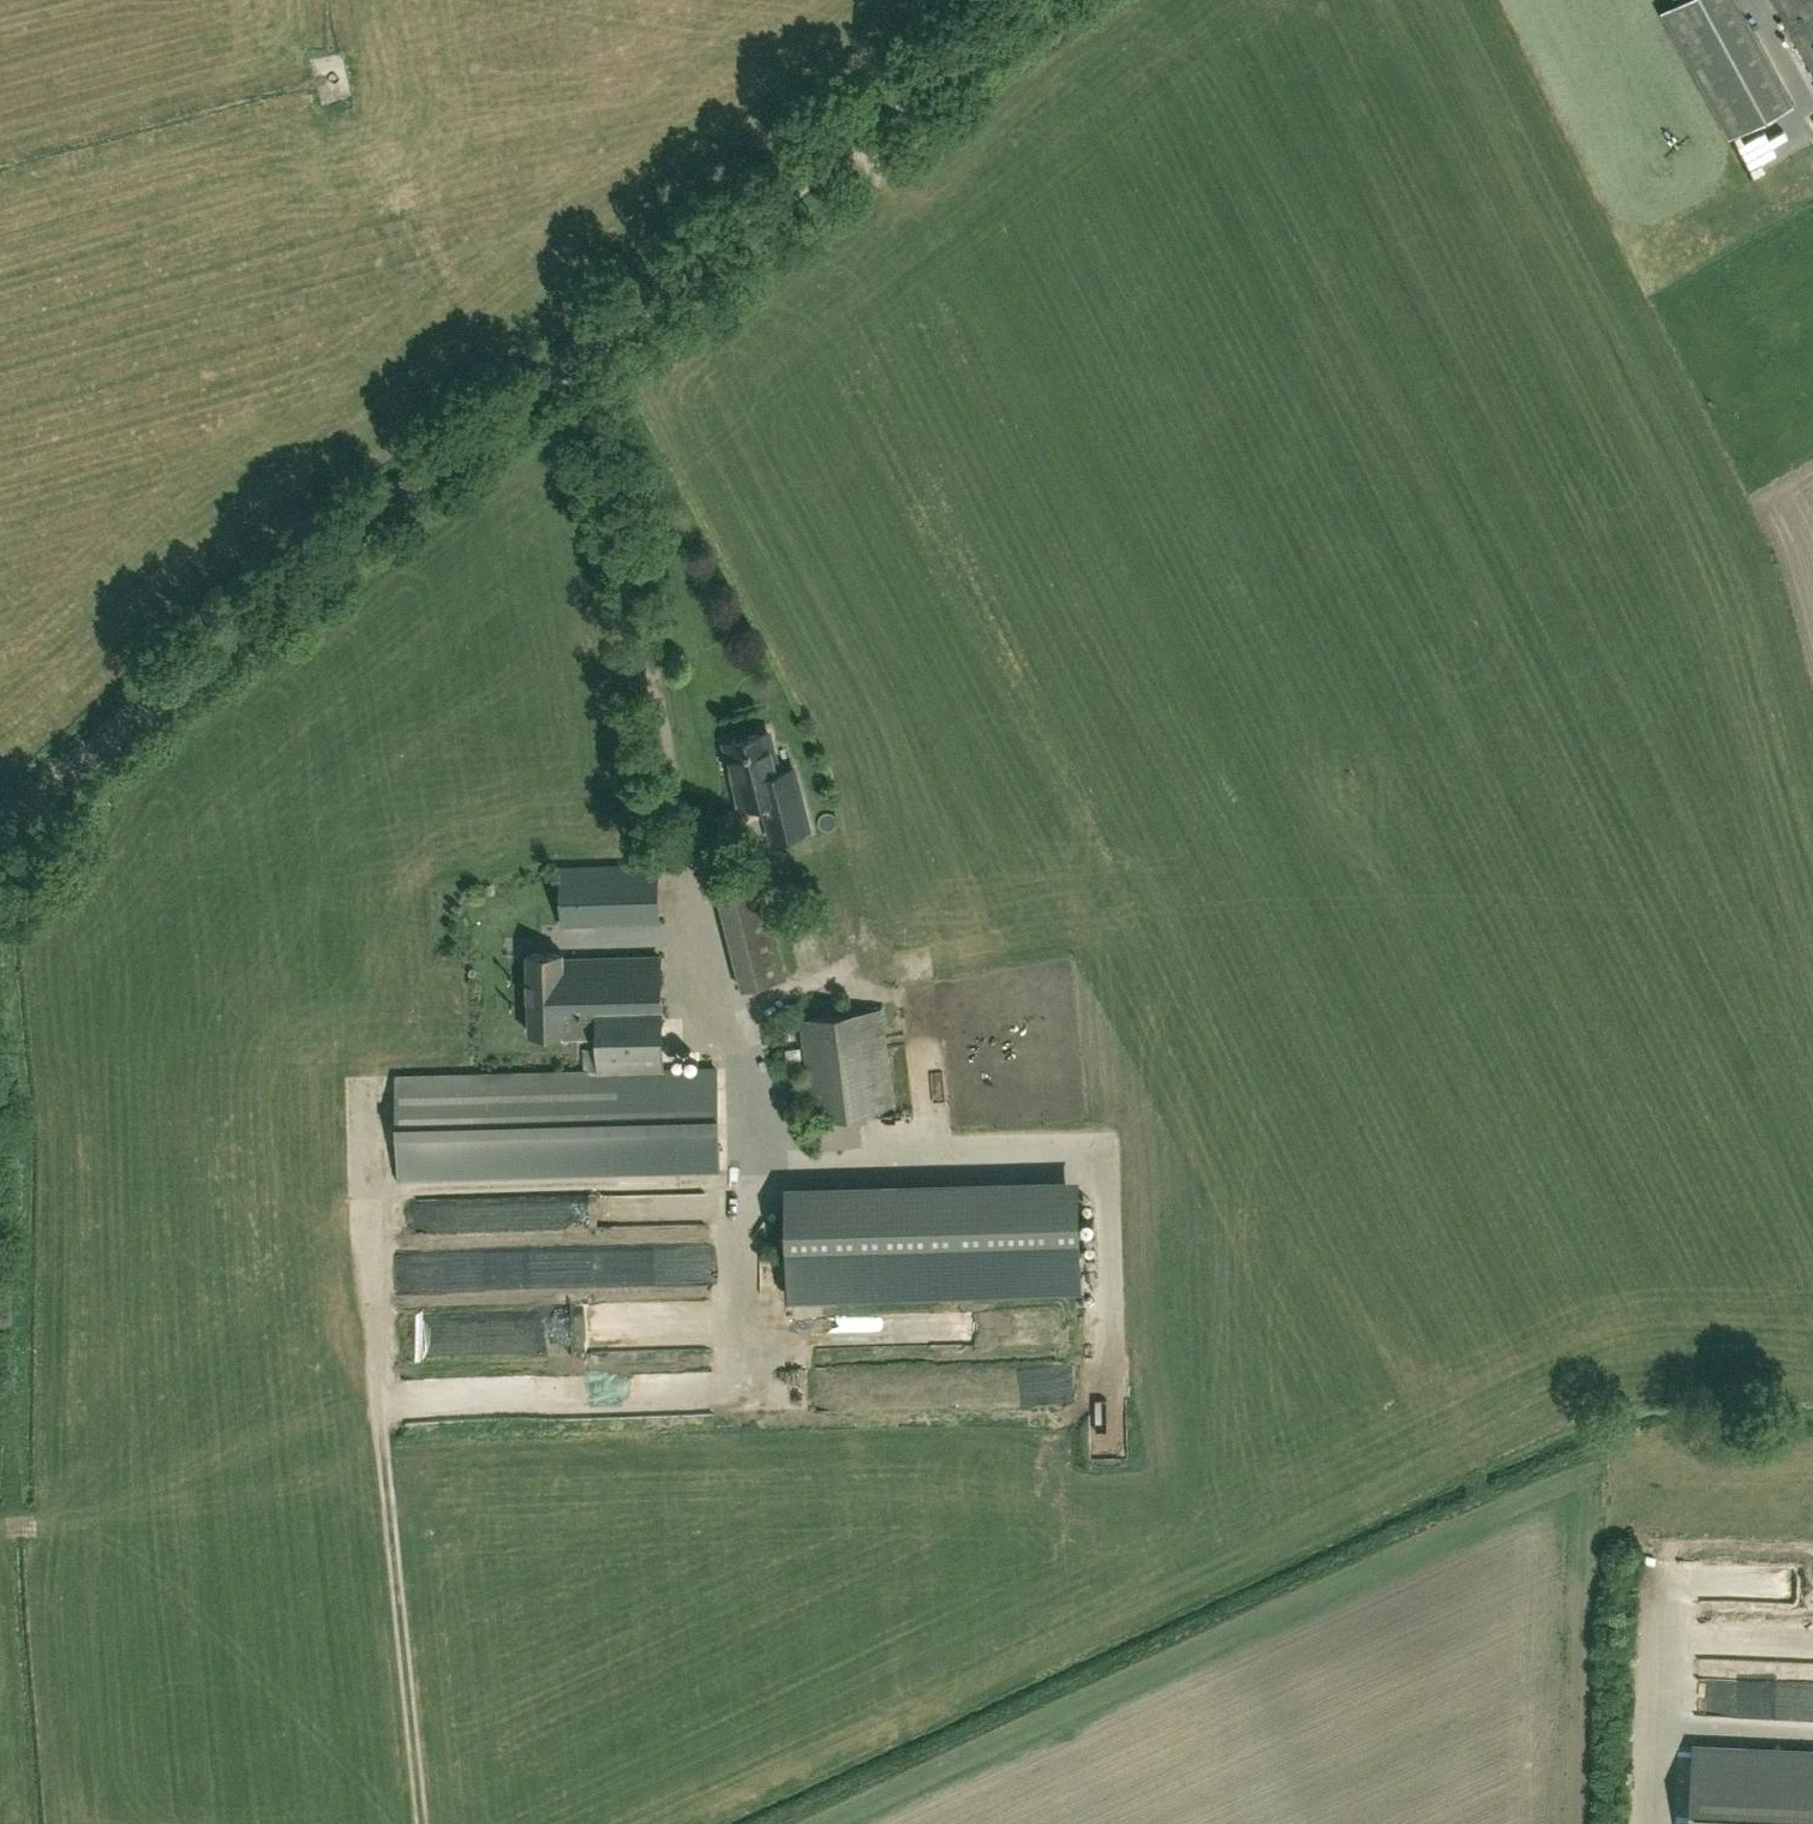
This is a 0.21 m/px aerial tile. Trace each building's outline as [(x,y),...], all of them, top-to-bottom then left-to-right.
[(1739,0),(1678,0),(1662,8),(1731,135),(1794,101),(1739,0)] [(1812,69),(1812,0),(1776,0),(1812,69)] [(1803,115),(1812,122),(1812,102),(1803,115)] [(772,839),(809,829),(793,767),(778,771),(768,731),(726,741),(742,807),(763,802),(772,839)] [(563,926),(660,923),(658,862),(561,865),(563,926)] [(763,883),(717,894),(741,988),(786,976),(763,883)] [(584,1048),(585,1069),(397,1072),(399,1176),(591,1173),(591,1172),(719,1170),(717,1068),(663,1069),(660,955),(564,957),(564,951),(528,952),(530,1031),(564,1030),(564,1034),(598,1033),(598,1048),(584,1048)] [(800,1018),(812,1118),(816,1149),(865,1144),(862,1113),(898,1108),(885,1007),(800,1018)] [(789,1179),(788,1223),(856,1223),(856,1228),(980,1228),(980,1230),(1030,1231),(1029,1257),(1038,1257),(1038,1275),(1075,1275),(1076,1181),(789,1179)] [(709,1192),(633,1194),(633,1203),(564,1205),(564,1220),(710,1218),(709,1192)] [(886,1323),(888,1340),(897,1339),(895,1312),(870,1314),(871,1324),(886,1323)] [(1694,1747),(1690,1823),(1812,1823),(1812,1753),(1694,1747)]
